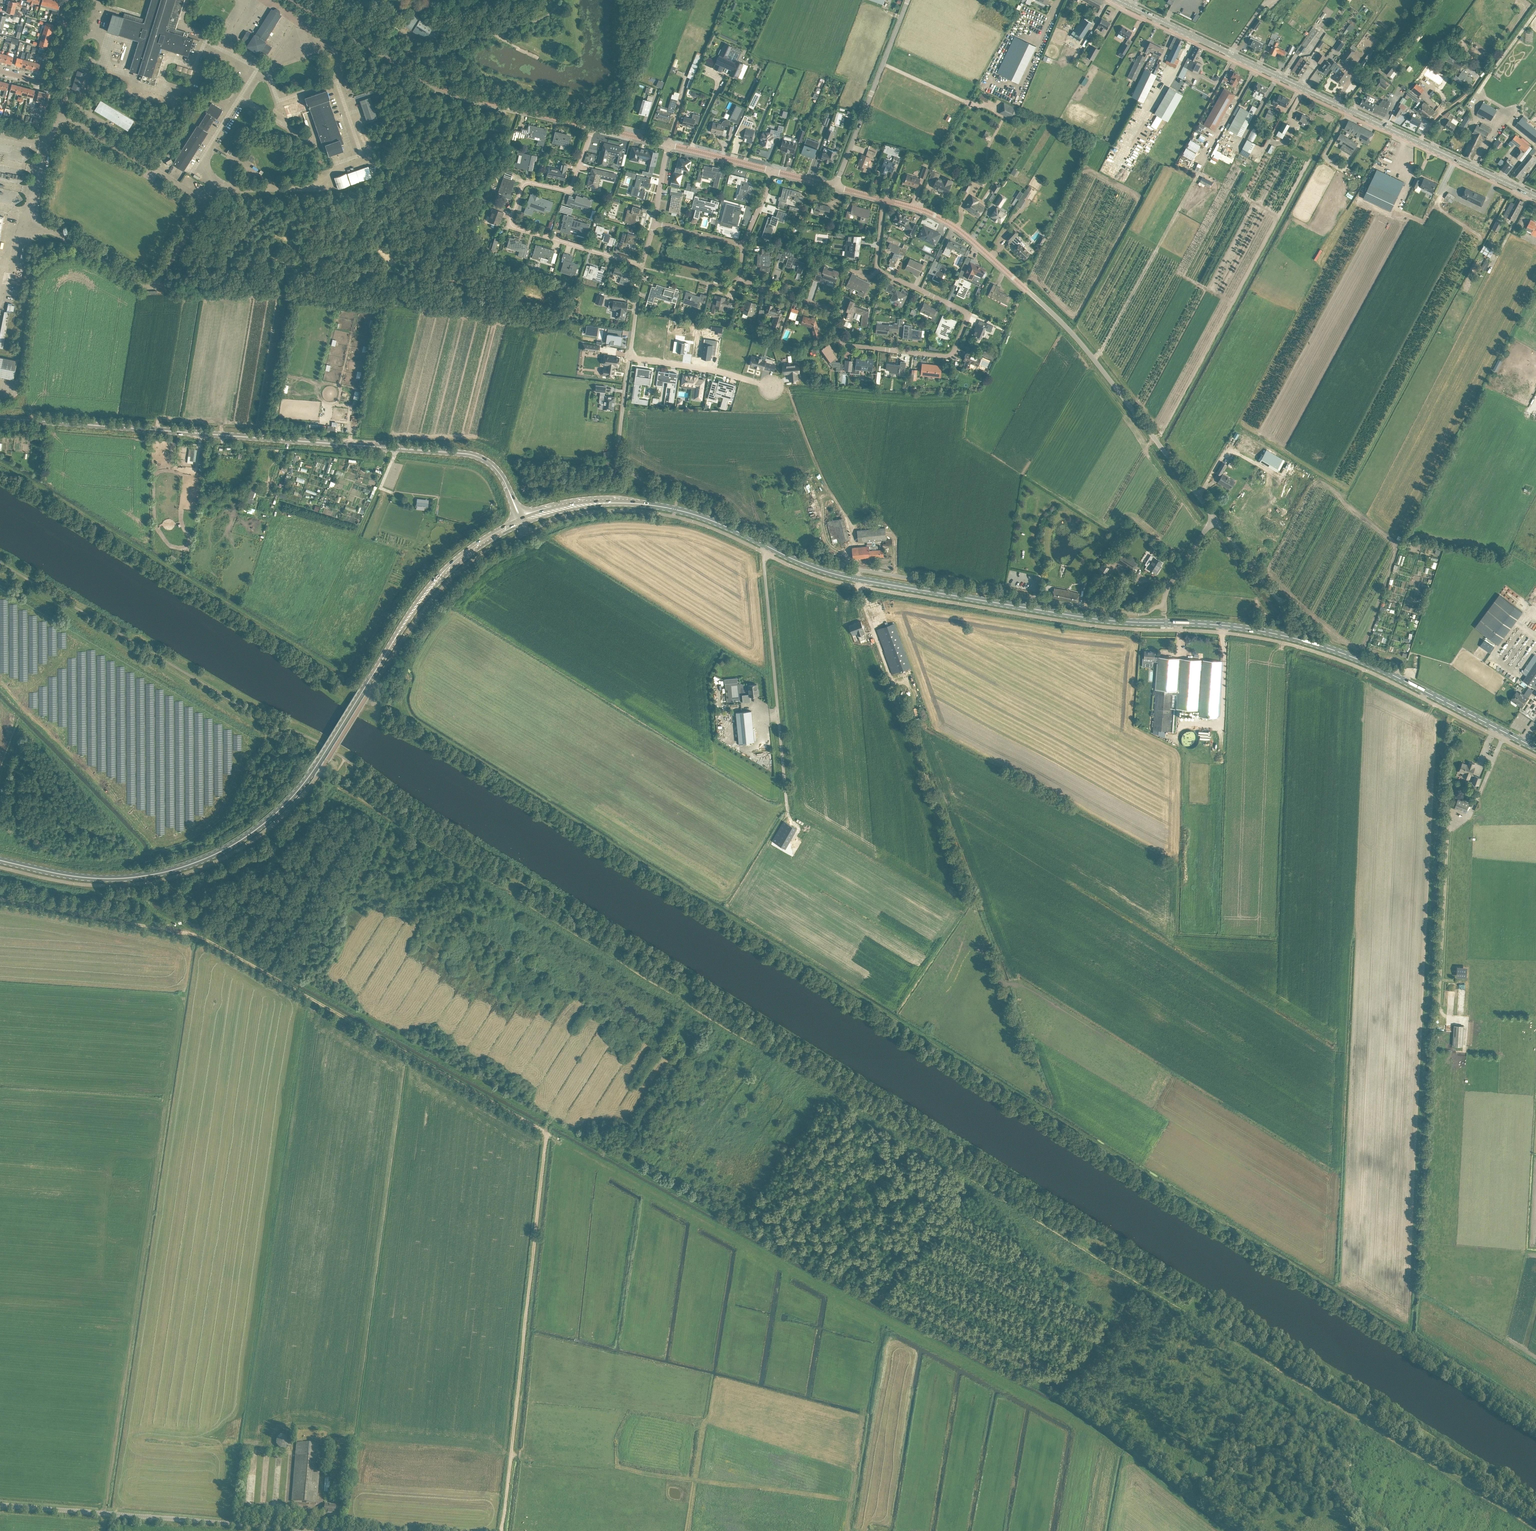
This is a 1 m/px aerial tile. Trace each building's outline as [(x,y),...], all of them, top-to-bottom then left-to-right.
[(15,8),(16,4),(19,5),(19,6),(23,7),(22,6),(22,5),(22,4),(20,4),(21,2),(20,2),(17,1),(16,2),(10,0),(8,6),(15,8)] [(49,0),(42,0),(42,2),(41,4),(40,7),(46,8),(49,0)] [(55,0),(49,0),(46,8),(52,10),(55,0)] [(55,0),(52,10),(58,12),(59,9),(61,1),(55,0)] [(144,24),(113,14),(107,31),(139,41),(130,70),(143,74),(141,81),(155,85),(164,55),(159,53),(160,47),(188,56),(193,39),(174,33),(184,0),(152,0),(146,17),(144,17),(144,19),(146,19),(144,24)] [(1090,3),(1090,4),(1100,9),(1102,4),(1104,0),(1084,0),(1090,3)] [(394,5),(391,10),(401,15),(401,14),(402,9),(396,6),(394,5)] [(18,9),(15,8),(8,6),(6,12),(13,14),(13,16),(16,17),(18,9)] [(264,41),(278,19),(281,15),(279,14),(279,13),(280,13),(280,12),(279,11),(279,10),(278,9),(277,9),(276,9),(275,9),(274,9),(274,10),(273,10),(272,9),(269,13),(255,35),(254,35),(253,36),(247,32),(242,39),(248,43),(247,46),(258,53),(260,51),(266,55),(271,47),(265,43),(265,42),(264,41)] [(441,31),(412,13),(405,26),(433,43),(441,31)] [(1092,24),(1083,18),(1070,35),(1079,42),(1092,24)] [(1107,29),(1110,23),(1102,18),(1096,28),(1103,32),(1105,28),(1107,29)] [(1378,22),(1387,29),(1389,26),(1381,18),(1378,22)] [(1258,19),(1252,27),(1256,30),(1262,21),(1258,19)] [(52,31),(53,25),(46,22),(44,28),(52,31)] [(1300,55),(1306,48),(1307,48),(1319,31),(1313,26),(1309,31),(1309,32),(1301,44),(1302,45),(1296,53),(1300,55)] [(1132,33),(1122,27),(1118,34),(1128,39),(1132,33)] [(50,37),(52,31),(44,28),(42,28),(40,33),(43,34),(50,37)] [(48,42),(50,37),(43,34),(40,33),(36,32),(35,35),(38,36),(37,39),(41,40),(48,42)] [(1326,33),(1322,40),(1333,47),(1337,41),(1326,33)] [(1019,83),(1036,47),(1036,46),(1015,36),(1014,36),(1015,36),(997,73),(1019,83)] [(1172,50),(1167,60),(1173,63),(1172,66),(1175,68),(1179,60),(1176,59),(1178,53),(1182,45),(1184,41),(1174,36),(1174,37),(1172,41),(1169,48),(1172,50)] [(1251,45),(1260,50),(1264,43),(1251,37),(1249,41),(1252,43),(1251,45)] [(1271,39),(1268,45),(1272,47),(1269,52),(1272,54),(1273,55),(1274,56),(1275,55),(1277,52),(1284,55),(1286,51),(1279,48),(1277,46),(1279,43),(1275,41),(1271,39)] [(1339,39),(1334,47),(1339,51),(1345,43),(1339,39)] [(1154,52),(1157,45),(1150,42),(1147,49),(1145,52),(1148,54),(1150,50),(1154,52)] [(717,62),(714,69),(721,72),(722,70),(724,71),(728,73),(731,74),(730,75),(733,76),(732,76),(734,77),(737,78),(737,76),(739,77),(742,69),(741,69),(743,63),(738,61),(737,60),(740,53),(741,54),(742,51),(732,46),(726,43),(723,50),(721,49),(718,55),(719,55),(716,62),(717,62)] [(1124,55),(1129,46),(1125,44),(1120,52),(1124,55)] [(1350,47),(1341,58),(1347,63),(1356,51),(1355,51),(1357,48),(1353,44),(1350,47)] [(1160,55),(1164,49),(1157,45),(1154,52),(1157,54),(1156,57),(1158,59),(1160,55)] [(1198,73),(1200,69),(1202,64),(1194,60),(1197,55),(1200,56),(1201,52),(1200,52),(1201,50),(1202,49),(1196,46),(1196,47),(1190,58),(1188,57),(1184,66),(1188,68),(1198,73)] [(1467,51),(1461,46),(1458,50),(1469,58),(1471,54),(1467,51)] [(1093,60),(1099,49),(1095,47),(1092,52),(1090,51),(1087,56),(1093,60)] [(11,64),(13,56),(8,55),(9,52),(7,52),(6,54),(7,54),(5,62),(11,64)] [(693,62),(699,64),(703,54),(697,52),(693,62)] [(1453,52),(1447,61),(1460,70),(1466,61),(1453,52)] [(26,68),(28,60),(30,60),(30,58),(31,54),(28,53),(26,59),(24,59),(23,59),(21,66),(26,68)] [(1137,58),(1127,77),(1135,81),(1144,62),(1143,61),(1145,56),(1140,53),(1138,59),(1137,58)] [(1321,64),(1326,56),(1320,53),(1315,60),(1321,64)] [(21,66),(23,59),(24,59),(25,56),(23,56),(21,55),(21,58),(20,58),(17,57),(16,60),(15,65),(21,66)] [(1306,69),(1310,63),(1301,57),(1299,60),(1302,62),(1300,65),(1306,69)] [(708,58),(705,64),(712,67),(714,61),(708,58)] [(32,69),(34,61),(36,62),(36,59),(34,59),(33,61),(30,61),(30,60),(28,60),(26,68),(32,69)] [(41,64),(42,61),(36,59),(36,62),(34,61),(32,69),(38,71),(40,64),(41,64)] [(1327,61),(1321,69),(1322,70),(1321,71),(1324,73),(1324,72),(1326,74),(1331,68),(1332,69),(1337,63),(1332,59),(1330,63),(1327,61)] [(1384,71),(1390,76),(1397,67),(1391,62),(1384,71)] [(1337,64),(1333,71),(1336,73),(1336,74),(1333,78),(1337,81),(1343,85),(1346,81),(1350,75),(1346,72),(1341,69),(1342,68),(1337,64)] [(193,70),(177,65),(176,70),(192,75),(193,70)] [(1302,76),(1306,69),(1300,65),(1298,67),(1296,65),(1292,70),(1302,76)] [(691,66),(687,77),(693,79),(697,68),(691,66)] [(1429,68),(1424,75),(1439,84),(1443,77),(1429,68)] [(1156,75),(1144,69),(1131,97),(1142,102),(1156,75)] [(80,91),(85,73),(78,71),(72,88),(80,91)] [(1473,78),(1469,76),(1461,71),(1458,77),(1455,75),(1454,79),(1463,85),(1465,82),(1468,83),(1469,82),(1471,82),(1473,78)] [(1238,81),(1241,76),(1234,72),(1231,77),(1228,82),(1231,84),(1235,86),(1238,81)] [(1380,78),(1378,81),(1381,84),(1380,84),(1385,88),(1388,85),(1380,78)] [(5,97),(9,83),(3,81),(1,89),(0,91),(0,92),(4,93),(3,97),(5,97)] [(1267,89),(1264,88),(1261,86),(1262,85),(1258,83),(1256,85),(1255,86),(1254,88),(1255,89),(1253,91),(1260,94),(1258,98),(1261,99),(1263,96),(1267,89)] [(1425,90),(1417,83),(1411,90),(1419,96),(1425,90)] [(16,93),(18,85),(12,84),(10,89),(10,91),(8,98),(10,98),(11,95),(12,95),(12,92),(16,93)] [(27,96),(29,88),(23,87),(21,94),(20,97),(19,101),(22,102),(23,98),(26,99),(27,96)] [(1167,121),(1183,95),(1169,87),(1154,113),(1167,121)] [(1207,96),(1208,93),(1197,87),(1195,90),(1207,96)] [(31,104),(34,95),(35,90),(29,88),(27,96),(30,97),(29,100),(30,100),(29,104),(31,104)] [(1218,124),(1235,94),(1224,88),(1207,118),(1204,125),(1214,131),(1218,124)] [(326,90),(305,98),(306,99),(309,109),(310,109),(324,149),(327,149),(329,155),(341,151),(343,150),(341,144),(343,143),(329,100),(330,100),(326,90)] [(45,109),(48,99),(49,93),(45,92),(43,91),(43,92),(39,91),(36,101),(39,102),(40,104),(39,107),(45,109)] [(753,108),(760,94),(756,92),(749,106),(753,108)] [(1373,111),(1380,114),(1383,107),(1380,106),(1368,101),(1370,96),(1366,94),(1364,98),(1363,98),(1360,105),(1373,111)] [(1277,103),(1285,107),(1288,99),(1284,97),(1279,95),(1277,100),(1274,98),(1271,104),(1276,106),(1277,103)] [(370,97),(360,101),(367,122),(377,118),(370,97)] [(652,101),(643,98),(639,113),(646,115),(646,114),(645,114),(646,113),(648,113),(648,114),(652,101)] [(658,108),(653,119),(654,117),(655,115),(658,116),(657,118),(658,118),(662,119),(662,118),(669,121),(669,122),(671,117),(672,113),(673,114),(677,100),(671,98),(668,108),(661,106),(660,109),(658,108)] [(1401,104),(1399,107),(1402,109),(1404,110),(1406,107),(1404,106),(1407,100),(1403,98),(1400,103),(1401,104)] [(1384,116),(1391,103),(1383,99),(1380,106),(1383,107),(1380,114),(1384,116)] [(134,121),(101,101),(95,110),(128,130),(134,121)] [(1437,113),(1429,106),(1424,102),(1418,111),(1422,114),(1422,115),(1431,121),(1437,113)] [(1483,102),(1477,113),(1491,121),(1497,110),(1483,102)] [(197,126),(173,164),(183,170),(208,132),(206,131),(215,117),(217,118),(222,109),(212,103),(206,111),(208,112),(199,126),(197,126)] [(999,113),(1013,119),(1018,110),(1004,103),(1003,106),(1004,107),(1002,110),(1001,109),(999,113)] [(712,127),(711,132),(722,135),(723,132),(724,129),(725,125),(728,126),(729,125),(731,120),(738,123),(745,108),(736,104),(729,119),(728,120),(727,119),(726,120),(724,120),(722,121),(722,123),(721,124),(713,122),(712,127)] [(1241,136),(1253,114),(1240,107),(1228,129),(1241,136)] [(1399,107),(1394,115),(1398,117),(1402,109),(1399,107)] [(698,124),(699,119),(700,115),(693,113),(692,118),(684,117),(682,117),(681,120),(683,121),(682,125),(693,127),(694,123),(698,124)] [(1305,127),(1309,117),(1302,114),(1301,116),(1297,114),(1297,113),(1294,119),(1299,122),(1300,120),(1303,122),(1301,125),(1305,127)] [(1422,120),(1419,119),(1420,116),(1417,114),(1415,117),(1413,116),(1413,115),(1410,113),(1408,118),(1411,119),(1410,121),(1419,126),(1422,120)] [(1457,125),(1451,121),(1455,116),(1450,113),(1447,118),(1450,119),(1445,126),(1452,131),(1457,125)] [(751,129),(752,125),(747,122),(747,120),(748,117),(746,116),(745,115),(735,135),(736,135),(741,136),(742,136),(742,135),(742,134),(744,135),(744,137),(743,139),(743,140),(744,140),(746,141),(751,142),(753,137),(754,132),(754,130),(751,129)] [(1152,115),(1148,123),(1161,130),(1164,125),(1163,124),(1164,121),(1152,115)] [(1464,129),(1470,118),(1466,115),(1459,126),(1464,129)] [(1522,118),(1515,126),(1535,143),(1535,129),(1522,118)] [(1349,121),(1345,129),(1356,135),(1357,135),(1363,138),(1369,142),(1374,133),(1349,121)] [(1283,122),(1279,130),(1285,134),(1290,125),(1283,122)] [(1201,134),(1204,126),(1199,123),(1195,131),(1201,134)] [(543,145),(547,130),(541,129),(542,128),(531,125),(530,128),(529,128),(528,130),(526,129),(522,128),(521,132),(517,131),(516,137),(520,138),(520,136),(526,137),(527,136),(535,138),(535,136),(539,137),(538,143),(543,145)] [(778,130),(771,129),(770,133),(765,132),(763,131),(763,134),(762,134),(761,137),(762,138),(761,140),(762,140),(761,144),(763,145),(767,146),(770,147),(771,141),(772,142),(773,137),(772,137),(773,135),(780,138),(785,126),(779,125),(778,130)] [(1479,147),(1483,139),(1485,140),(1490,132),(1478,125),(1473,133),(1474,134),(1471,139),(1463,155),(1472,160),(1479,147)] [(798,139),(793,137),(791,142),(783,139),(780,149),(794,153),(797,141),(801,142),(805,131),(801,129),(798,139)] [(834,131),(828,129),(825,138),(831,140),(834,131)] [(567,146),(569,136),(559,133),(559,132),(555,131),(552,143),(556,144),(557,141),(560,142),(560,144),(567,145),(567,146)] [(1341,134),(1336,141),(1343,144),(1340,148),(1342,150),(1351,155),(1358,144),(1341,134)] [(1519,147),(1519,148),(1525,152),(1520,159),(1522,161),(1532,148),(1529,146),(1530,146),(1518,137),(1514,143),(1519,147)] [(801,154),(813,158),(819,142),(807,138),(801,154)] [(1247,140),(1242,148),(1250,152),(1255,144),(1247,140)] [(1498,140),(1494,145),(1499,149),(1503,143),(1498,140)] [(621,153),(622,147),(605,143),(602,154),(600,153),(598,163),(605,165),(608,153),(619,155),(617,164),(622,165),(624,154),(621,153)] [(143,145),(140,149),(158,160),(160,156),(143,146),(160,156),(143,145)] [(655,165),(658,153),(649,151),(644,150),(644,149),(643,150),(641,149),(642,148),(641,148),(641,149),(633,147),(630,159),(639,161),(640,155),(650,157),(649,163),(651,164),(649,172),(653,173),(655,165)] [(837,151),(824,148),(821,159),(825,160),(825,161),(829,162),(829,160),(833,161),(834,158),(836,158),(837,154),(836,154),(837,151)] [(1535,161),(1535,158),(1532,155),(1535,150),(1534,148),(1521,164),(1513,173),(1520,179),(1526,172),(1524,171),(1529,166),(1531,168),(1535,161)] [(1520,159),(1525,152),(1519,148),(1513,155),(1519,160),(1520,159)] [(868,164),(870,158),(873,159),(876,152),(868,149),(866,156),(862,154),(858,164),(861,166),(860,169),(866,171),(867,168),(869,169),(870,165),(868,164)] [(536,158),(536,156),(518,152),(518,154),(523,155),(521,163),(516,162),(515,167),(532,170),(535,157),(536,157),(536,158)] [(897,168),(899,163),(901,158),(894,156),(892,162),(885,159),(880,171),(886,174),(886,173),(887,170),(892,172),(894,167),(897,168)] [(691,161),(682,159),(679,158),(678,162),(677,162),(675,171),(675,173),(674,173),(672,181),(680,183),(682,174),(680,174),(680,172),(681,172),(682,168),(689,169),(691,161)] [(1514,166),(1510,163),(1512,160),(1509,158),(1505,162),(1504,161),(1503,161),(1502,161),(1501,162),(1499,164),(1502,166),(1500,168),(1508,174),(1514,166)] [(564,179),(566,171),(567,165),(562,164),(560,170),(547,167),(546,171),(548,171),(547,176),(558,178),(559,177),(564,179)] [(701,177),(702,178),(702,177),(702,175),(713,177),(712,180),(714,180),(713,186),(717,187),(720,177),(724,178),(725,170),(721,169),(721,168),(713,166),(712,168),(709,167),(710,166),(704,165),(703,168),(702,170),(703,170),(702,172),(699,171),(697,181),(700,182),(701,177)] [(369,167),(346,173),(350,184),(372,178),(369,167)] [(597,188),(600,176),(605,177),(604,179),(615,181),(617,174),(592,168),(588,186),(597,188)] [(1391,211),(1402,186),(1404,182),(1377,169),(1364,198),(1391,211)] [(510,194),(514,184),(515,180),(506,177),(508,172),(513,174),(505,171),(497,194),(511,199),(512,195),(510,194)] [(949,187),(953,180),(943,176),(942,179),(938,177),(940,174),(936,172),(933,179),(936,180),(933,187),(947,193),(949,187)] [(651,186),(652,183),(650,183),(651,179),(638,175),(634,187),(635,187),(633,195),(638,196),(641,197),(641,196),(643,191),(645,191),(645,189),(644,189),(645,186),(650,187),(650,186),(651,186)] [(917,187),(920,179),(907,175),(905,180),(906,180),(905,183),(917,187)] [(749,197),(752,186),(749,185),(750,182),(747,182),(748,178),(741,176),(739,184),(741,184),(740,188),(744,189),(742,195),(738,194),(737,199),(747,201),(749,197)] [(1202,177),(1201,180),(1212,186),(1213,183),(1202,177)] [(1432,192),(1436,184),(1424,178),(1422,182),(1420,181),(1420,180),(1416,178),(1412,186),(1417,188),(1418,184),(1421,185),(1420,186),(1432,192)] [(972,185),(967,182),(962,191),(967,194),(972,185)] [(996,192),(1001,186),(998,184),(998,185),(996,183),(994,186),(992,189),(996,192)] [(800,196),(801,192),(783,187),(783,188),(784,188),(781,197),(779,196),(778,200),(786,202),(788,195),(795,196),(794,200),(799,201),(802,202),(803,196),(803,197),(800,196)] [(1466,188),(1462,197),(1482,206),(1486,197),(1466,188)] [(680,206),(682,192),(671,190),(670,194),(672,195),(669,211),(672,212),(671,215),(676,216),(677,213),(679,205),(680,206)] [(1456,197),(1448,192),(1445,198),(1452,202),(1456,197)] [(550,208),(552,202),(532,195),(530,200),(529,200),(524,212),(531,215),(534,208),(541,211),(543,206),(550,208)] [(695,195),(692,208),(692,207),(696,208),(694,218),(693,218),(699,220),(699,219),(698,219),(700,212),(699,212),(700,209),(712,212),(712,213),(713,209),(714,208),(715,208),(715,209),(715,210),(716,208),(718,208),(720,202),(718,201),(711,199),(711,200),(712,200),(711,202),(699,199),(700,196),(695,195)] [(979,216),(984,208),(977,203),(979,200),(972,195),(964,207),(971,212),(970,212),(975,215),(975,214),(979,216)] [(1006,198),(1001,195),(995,204),(1000,207),(1006,198)] [(591,204),(593,200),(591,199),(590,198),(590,199),(586,197),(584,198),(576,196),(575,199),(573,198),(573,197),(569,196),(566,204),(570,205),(571,203),(590,209),(591,204)] [(1022,197),(1017,205),(1021,208),(1025,200),(1022,197)] [(1519,208),(1521,204),(1522,204),(1523,201),(1517,198),(1515,203),(1511,202),(1504,215),(1514,221),(1520,209),(1519,208)] [(722,217),(721,222),(721,221),(730,223),(729,224),(737,226),(739,216),(740,216),(738,216),(738,214),(740,214),(742,207),(738,206),(726,203),(723,213),(722,217)] [(828,214),(830,207),(816,203),(814,210),(815,210),(814,214),(818,215),(819,211),(828,214)] [(868,222),(871,210),(852,205),(851,211),(847,210),(845,217),(849,218),(850,213),(861,216),(860,220),(868,222)] [(634,221),(636,214),(641,215),(642,209),(632,206),(631,212),(628,211),(625,222),(628,223),(630,223),(631,220),(634,221)] [(1007,214),(1000,210),(996,207),(991,216),(994,218),(994,220),(997,222),(997,220),(1001,223),(1007,214)] [(497,224),(500,217),(501,217),(503,212),(492,208),(489,217),(487,216),(486,220),(488,220),(495,223),(495,224),(496,224),(497,224)] [(776,225),(778,218),(784,220),(787,213),(778,210),(776,216),(772,215),(771,218),(771,219),(768,218),(769,217),(768,217),(762,236),(767,238),(769,233),(770,233),(772,231),(773,229),(772,227),(773,225),(776,225)] [(521,212),(519,219),(526,221),(527,218),(522,217),(524,213),(521,212)] [(908,223),(909,219),(905,217),(906,215),(903,214),(902,215),(898,212),(896,216),(896,215),(894,219),(896,220),(895,222),(898,224),(897,225),(901,227),(901,226),(905,228),(908,229),(906,234),(912,237),(917,225),(912,222),(911,224),(908,223)] [(585,235),(588,224),(589,224),(573,220),(574,216),(565,214),(565,215),(569,216),(568,222),(564,221),(563,224),(561,223),(561,224),(563,224),(562,227),(563,227),(563,228),(566,228),(565,231),(569,232),(570,228),(578,230),(577,233),(577,232),(576,234),(577,234),(578,233),(585,235)] [(1531,219),(1526,229),(1532,232),(1531,234),(1535,236),(1535,222),(1531,219)] [(1498,231),(1503,223),(1497,220),(1493,229),(1498,231)] [(610,237),(611,234),(608,233),(608,230),(604,229),(604,227),(597,225),(596,231),(598,232),(597,235),(598,236),(599,236),(604,237),(603,240),(609,242),(608,244),(612,245),(614,238),(610,237)] [(936,243),(940,235),(940,234),(939,234),(939,233),(925,227),(925,226),(924,226),(924,227),(923,227),(919,235),(919,236),(920,237),(921,238),(933,244),(934,244),(935,244),(935,243),(936,243)] [(1023,246),(1023,247),(1019,244),(1022,241),(1016,236),(1019,233),(1013,228),(1005,237),(1010,242),(1011,241),(1017,246),(1013,250),(1020,256),(1021,255),(1025,259),(1030,253),(1026,250),(1027,249),(1023,246)] [(634,245),(637,236),(628,233),(628,234),(623,233),(620,243),(626,245),(627,242),(634,245)] [(858,256),(860,245),(856,245),(857,236),(848,235),(847,240),(847,244),(851,244),(850,251),(846,250),(845,256),(854,257),(854,255),(858,256)] [(903,258),(909,245),(904,243),(902,248),(898,246),(900,241),(889,236),(887,240),(890,242),(888,247),(895,251),(891,258),(889,261),(890,261),(889,264),(893,267),(895,263),(896,263),(897,260),(898,260),(898,257),(900,257),(900,255),(903,257),(902,258),(903,258)] [(526,249),(527,244),(518,242),(519,238),(514,237),(514,238),(510,237),(507,247),(519,251),(518,256),(524,258),(526,249)] [(966,248),(951,241),(952,241),(950,240),(950,241),(949,240),(947,245),(943,253),(949,256),(953,247),(959,250),(958,252),(963,254),(966,248)] [(553,255),(554,250),(553,252),(542,249),(543,247),(536,245),(534,249),(532,258),(550,264),(553,255)] [(1484,245),(1480,252),(1490,257),(1494,251),(1484,245)] [(770,267),(772,249),(762,248),(762,254),(761,254),(758,254),(757,265),(761,266),(760,271),(770,272),(770,267)] [(577,269),(579,264),(572,262),(571,263),(569,262),(571,255),(564,253),(562,259),(564,260),(561,269),(571,272),(570,275),(575,276),(577,269)] [(803,268),(805,263),(795,260),(796,258),(782,253),(781,255),(779,260),(783,261),(784,258),(786,259),(787,257),(788,258),(785,266),(790,268),(792,263),(799,265),(797,271),(802,273),(803,268)] [(924,270),(927,263),(924,261),(923,265),(910,258),(909,260),(907,264),(907,265),(906,268),(913,271),(913,272),(918,275),(921,269),(924,270)] [(985,269),(974,264),(976,260),(972,258),(964,275),(969,277),(972,272),(981,277),(982,276),(984,277),(985,277),(986,274),(986,273),(984,272),(985,271),(984,271),(985,269)] [(940,282),(948,266),(942,264),(939,269),(934,267),(937,261),(934,260),(930,268),(936,270),(934,275),(935,276),(933,278),(940,282)] [(1475,261),(1469,272),(1472,274),(1478,263),(1475,261)] [(1486,261),(1481,269),(1485,271),(1490,263),(1486,261)] [(602,279),(604,271),(605,267),(602,266),(601,270),(598,269),(598,268),(595,268),(595,266),(590,265),(590,266),(588,265),(587,266),(586,269),(585,269),(583,276),(587,277),(588,274),(592,275),(592,276),(602,279)] [(631,277),(631,274),(627,273),(626,273),(626,272),(623,272),(624,269),(616,266),(615,268),(612,267),(610,273),(621,276),(619,283),(628,286),(630,278),(629,278),(630,277),(631,277)] [(836,281),(839,272),(833,270),(833,271),(827,269),(828,267),(825,266),(823,271),(817,269),(816,274),(816,273),(814,279),(820,281),(821,277),(830,280),(830,279),(836,281)] [(868,286),(870,283),(864,280),(863,281),(859,279),(860,279),(856,277),(857,275),(853,273),(846,287),(852,290),(854,287),(859,290),(859,291),(858,292),(858,293),(858,294),(859,295),(860,296),(861,296),(862,296),(863,295),(864,295),(864,294),(865,292),(865,291),(864,290),(867,285),(868,286)] [(964,298),(972,282),(958,276),(954,284),(957,285),(959,282),(963,283),(961,287),(960,286),(958,291),(958,292),(957,294),(964,298)] [(901,307),(908,293),(904,291),(903,293),(896,290),(893,288),(894,286),(889,283),(886,289),(889,290),(888,292),(894,295),(891,300),(899,303),(898,306),(901,307)] [(1011,297),(1004,293),(1003,294),(998,291),(1000,287),(994,283),(988,295),(1001,302),(1001,301),(1008,304),(1011,297)] [(675,307),(680,291),(678,291),(679,289),(680,289),(669,286),(670,287),(670,288),(657,284),(656,287),(652,286),(651,286),(651,287),(646,306),(647,303),(656,306),(657,305),(653,304),(655,297),(672,302),(672,301),(676,302),(674,307),(675,307)] [(706,300),(703,299),(704,295),(704,294),(701,293),(701,294),(700,296),(692,294),(692,293),(686,291),(684,301),(686,301),(686,302),(694,305),(694,306),(698,307),(700,302),(705,303),(706,300)] [(602,305),(604,296),(598,294),(595,303),(602,305)] [(728,306),(729,301),(725,300),(725,297),(715,295),(713,307),(723,309),(724,305),(728,306)] [(867,325),(869,310),(854,305),(855,302),(849,299),(846,309),(847,309),(847,311),(848,312),(846,317),(849,318),(849,317),(852,318),(855,312),(862,314),(861,325),(867,325)] [(608,308),(613,308),(613,309),(617,310),(616,318),(624,319),(626,311),(627,311),(628,303),(614,300),(614,301),(609,301),(608,308)] [(753,311),(754,308),(756,303),(746,300),(744,307),(745,307),(743,313),(754,316),(756,312),(753,311)] [(933,315),(936,309),(928,305),(928,304),(924,303),(920,311),(933,317),(930,322),(934,323),(936,317),(933,315)] [(767,308),(765,313),(776,317),(774,323),(772,323),(770,329),(777,331),(782,316),(784,311),(781,310),(781,309),(778,308),(778,309),(773,307),(773,305),(768,304),(767,308)] [(788,318),(796,320),(799,310),(792,307),(788,318)] [(0,339),(0,347),(3,348),(10,312),(6,311),(0,339)] [(821,336),(816,320),(804,316),(802,321),(801,324),(811,328),(814,338),(821,336)] [(948,339),(956,321),(946,317),(942,326),(939,325),(936,334),(948,339)] [(889,330),(898,331),(898,324),(893,323),(892,325),(889,325),(877,324),(876,333),(888,334),(889,330)] [(982,338),(985,330),(991,332),(993,326),(986,323),(985,327),(977,323),(975,328),(976,328),(973,334),(976,335),(975,336),(976,336),(976,337),(976,338),(980,339),(981,338),(982,338)] [(595,326),(588,325),(586,334),(594,335),(595,326)] [(922,335),(922,330),(912,329),(912,326),(909,326),(910,325),(904,325),(903,338),(908,339),(908,337),(918,338),(918,339),(921,340),(922,335)] [(606,343),(621,345),(623,331),(609,328),(606,343)] [(662,348),(663,341),(655,340),(656,339),(647,338),(646,350),(654,351),(654,347),(662,348)] [(704,340),(702,358),(711,359),(711,354),(716,355),(718,341),(713,340),(713,341),(704,340)] [(676,341),(674,352),(681,353),(684,353),(685,350),(685,349),(685,348),(688,349),(689,343),(685,343),(685,342),(685,343),(684,342),(683,342),(676,341)] [(834,359),(835,355),(831,349),(831,347),(829,344),(825,346),(823,348),(823,347),(822,347),(822,346),(811,349),(813,354),(817,352),(817,351),(819,351),(820,350),(829,362),(831,360),(833,363),(831,364),(833,367),(836,367),(836,371),(839,371),(840,369),(840,363),(840,362),(836,361),(834,359)] [(975,364),(978,357),(967,352),(964,360),(966,361),(964,366),(968,368),(971,363),(975,364)] [(608,365),(607,369),(607,375),(607,376),(613,377),(615,365),(618,366),(620,358),(605,356),(604,364),(608,365)] [(17,360),(0,357),(0,377),(13,379),(17,360)] [(751,361),(750,365),(755,366),(755,367),(759,368),(759,367),(764,369),(764,368),(770,370),(774,371),(776,365),(772,364),(773,360),(766,358),(765,361),(761,359),(757,357),(757,358),(752,357),(751,360),(751,361)] [(856,368),(872,370),(873,359),(868,358),(868,360),(857,358),(856,362),(852,361),(846,360),(845,364),(840,363),(840,369),(851,370),(851,372),(855,372),(856,368)] [(904,375),(905,367),(905,362),(900,361),(900,365),(887,364),(887,369),(890,370),(890,372),(897,372),(896,374),(899,374),(904,375)] [(783,366),(784,374),(789,373),(790,373),(790,376),(789,376),(790,380),(798,379),(797,372),(799,372),(798,364),(783,366)] [(940,376),(941,366),(923,364),(922,373),(925,373),(925,374),(940,376)] [(635,383),(632,402),(635,402),(638,403),(638,400),(640,385),(640,384),(641,383),(650,384),(652,373),(653,370),(652,370),(637,368),(637,367),(635,377),(634,380),(635,380),(635,382),(635,383)] [(657,373),(655,385),(656,385),(657,386),(657,385),(663,386),(664,382),(668,382),(667,387),(671,387),(669,401),(674,402),(678,376),(677,377),(677,373),(669,372),(669,376),(665,376),(665,372),(658,371),(658,374),(657,374),(657,373)] [(683,375),(682,384),(687,385),(687,386),(691,387),(691,386),(696,386),(695,398),(702,399),(705,380),(698,379),(698,377),(693,376),(688,375),(683,375)] [(713,381),(708,398),(709,399),(709,398),(710,398),(710,399),(711,399),(714,400),(714,398),(716,394),(716,393),(724,396),(723,397),(724,397),(720,407),(724,408),(724,409),(726,409),(729,398),(732,399),(732,397),(732,396),(734,390),(727,388),(728,384),(724,383),(725,382),(722,381),(719,381),(718,383),(713,381)] [(604,409),(614,410),(615,397),(605,396),(605,392),(606,392),(606,386),(596,385),(596,391),(600,392),(599,400),(600,400),(600,401),(600,403),(602,404),(603,405),(604,405),(604,409)] [(320,420),(321,401),(282,399),(281,418),(320,420)] [(1232,449),(1250,454),(1252,449),(1246,447),(1247,445),(1236,442),(1235,446),(1233,445),(1232,449)] [(1266,450),(1260,461),(1278,471),(1284,460),(1266,450)] [(1230,489),(1235,481),(1223,474),(1218,482),(1230,489)] [(247,502),(251,504),(255,492),(250,490),(249,492),(248,496),(249,496),(247,502)] [(1177,527),(1175,530),(1180,533),(1182,530),(1183,531),(1186,527),(1188,523),(1191,519),(1183,515),(1176,526),(1177,527)] [(844,517),(827,521),(833,543),(849,538),(844,517)] [(866,529),(867,541),(886,540),(885,528),(866,529)] [(858,558),(883,556),(883,549),(878,549),(878,545),(852,547),(852,553),(853,558),(858,558)] [(1120,552),(1115,561),(1133,572),(1138,563),(1120,552)] [(1400,555),(1397,563),(1403,565),(1406,557),(1400,555)] [(1159,566),(1162,562),(1152,556),(1148,561),(1149,562),(1145,568),(1149,571),(1150,570),(1152,571),(1153,571),(1156,573),(1159,569),(1157,568),(1158,566),(1159,566)] [(1104,565),(1099,572),(1104,576),(1109,568),(1104,565)] [(1078,597),(1079,593),(1072,592),(1072,591),(1064,589),(1055,588),(1054,591),(1051,591),(1050,597),(1077,602),(1078,597)] [(1502,589),(1474,626),(1497,643),(1525,606),(1502,589)] [(864,630),(860,621),(848,626),(851,634),(857,632),(859,640),(866,637),(864,633),(864,634),(863,630),(864,630)] [(910,667),(894,623),(877,630),(885,652),(884,652),(893,674),(910,667)] [(1494,647),(1484,640),(1480,647),(1490,654),(1494,647)] [(1144,651),(1144,654),(1144,655),(1144,658),(1152,659),(1152,661),(1158,661),(1158,658),(1154,657),(1154,652),(1144,651)] [(1534,654),(1522,672),(1526,675),(1523,680),(1534,687),(1535,684),(1535,685),(1535,655),(1534,654)] [(1158,658),(1158,661),(1158,663),(1157,663),(1155,690),(1156,690),(1173,691),(1172,695),(1177,695),(1180,658),(1159,657),(1159,658),(1158,658)] [(1201,660),(1180,658),(1177,695),(1176,708),(1197,710),(1201,660)] [(1203,660),(1199,716),(1218,718),(1222,661),(1203,660)] [(757,684),(749,685),(750,694),(742,695),(743,703),(751,702),(750,696),(758,695),(758,691),(757,691),(757,684)] [(1173,691),(1156,690),(1153,730),(1159,730),(1165,731),(1170,731),(1172,695),(1173,691)] [(1522,707),(1528,697),(1523,694),(1522,695),(1517,691),(1511,699),(1511,700),(1512,699),(1518,703),(1517,704),(1522,707)] [(751,711),(736,712),(739,743),(754,741),(751,711)] [(1194,746),(1195,746),(1196,745),(1197,744),(1197,743),(1198,743),(1198,742),(1198,741),(1199,741),(1199,740),(1199,739),(1199,738),(1198,737),(1198,736),(1198,735),(1197,734),(1196,733),(1196,732),(1195,732),(1194,731),(1193,731),(1192,730),(1191,730),(1190,730),(1189,730),(1188,730),(1187,731),(1186,731),(1185,732),(1184,732),(1184,733),(1183,733),(1183,734),(1182,734),(1182,735),(1182,736),(1181,737),(1181,738),(1181,739),(1181,740),(1181,741),(1182,742),(1182,743),(1182,744),(1183,744),(1183,745),(1184,745),(1184,746),(1185,746),(1185,747),(1186,747),(1187,747),(1188,748),(1190,748),(1191,748),(1192,747),(1193,747),(1194,747),(1194,746)] [(1475,767),(1474,767),(1475,764),(1469,762),(1468,765),(1462,763),(1460,770),(1465,772),(1464,777),(1469,779),(1471,774),(1472,775),(1475,767)] [(1481,778),(1475,776),(1472,783),(1479,785),(1481,778)] [(1454,808),(1466,812),(1469,803),(1458,799),(1454,808)] [(784,821),(775,836),(788,843),(794,833),(788,829),(791,825),(784,821)] [(1456,977),(1466,977),(1466,966),(1456,966),(1456,977)] [(1464,1026),(1454,1025),(1453,1045),(1463,1046),(1464,1026)] [(293,1441),(302,1442),(302,1440),(306,1441),(306,1443),(320,1444),(321,1431),(294,1430),(293,1441)] [(292,1441),(292,1440),(292,1439),(292,1438),(291,1437),(290,1436),(289,1435),(287,1435),(286,1435),(285,1435),(284,1435),(283,1436),(282,1437),(281,1437),(281,1438),(280,1440),(281,1443),(282,1444),(284,1446),(285,1446),(286,1446),(287,1446),(288,1446),(289,1445),(290,1445),(291,1444),(292,1443),(292,1442),(292,1441)] [(296,1443),(292,1496),(292,1501),(317,1503),(321,1445),(296,1443)] [(325,1504),(325,1509),(324,1514),(334,1514),(334,1515),(340,1515),(340,1505),(335,1505),(335,1506),(330,1506),(330,1504),(325,1504)]
